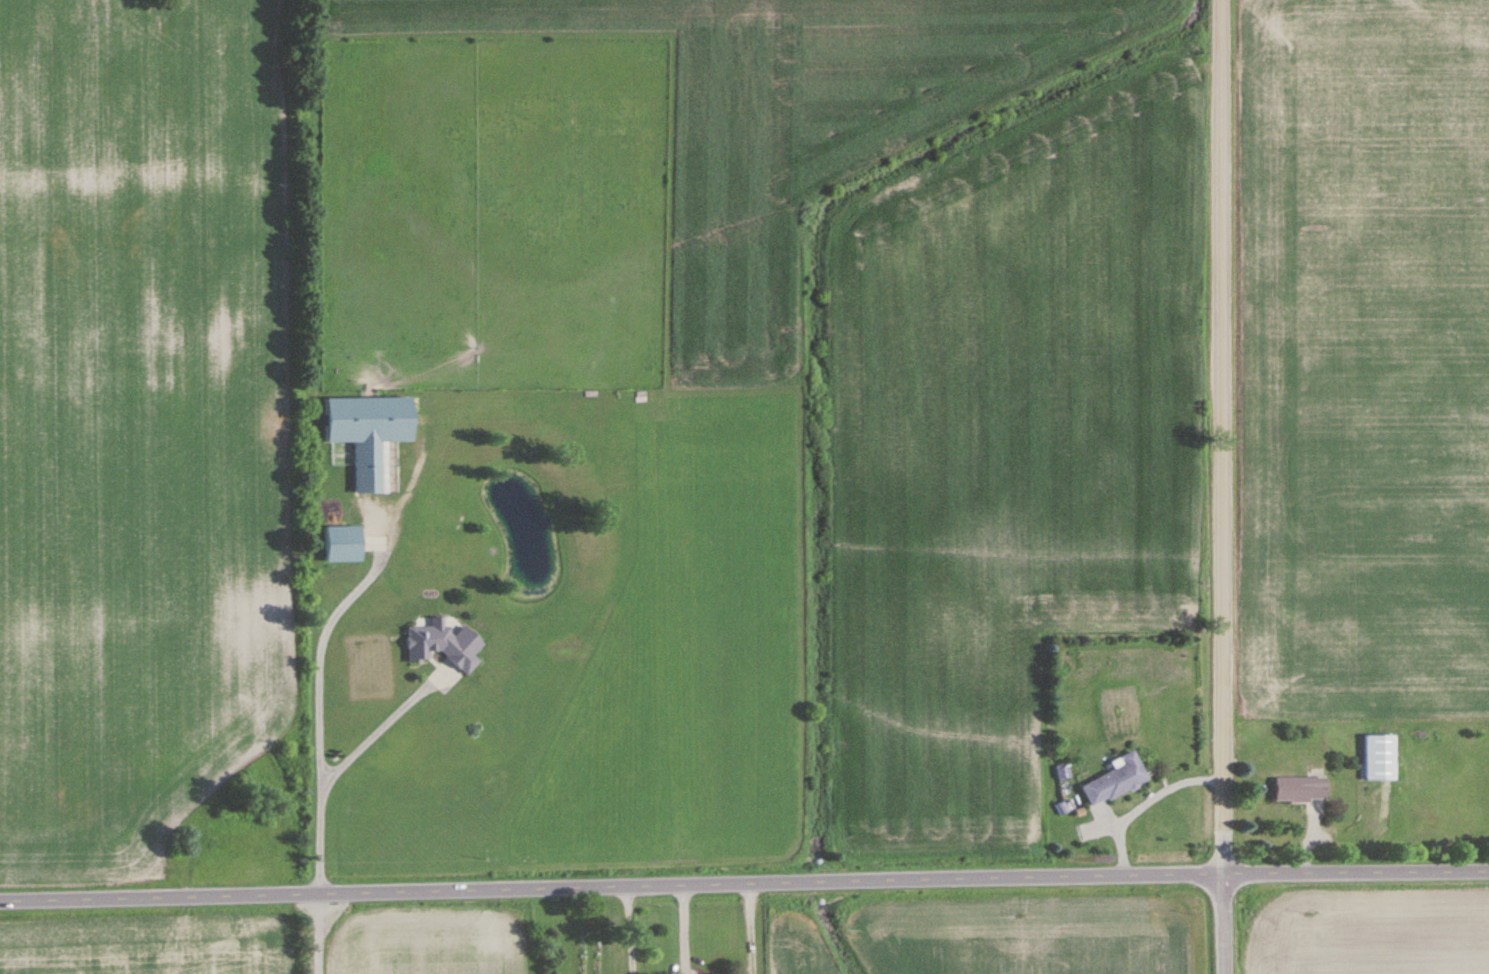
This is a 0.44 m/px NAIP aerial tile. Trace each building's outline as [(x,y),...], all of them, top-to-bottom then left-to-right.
[(326,398),(327,442),(356,442),(356,493),(388,492),(388,441),(413,441),(412,397),(326,398)] [(362,562),(362,526),(326,526),(326,562),(362,562)] [(407,627),(409,663),(431,662),(430,651),(441,651),(466,675),(480,661),(474,655),(485,644),(465,625),(455,635),(444,625),(444,617),(432,617),(432,626),(407,627)] [(1366,780),(1396,780),(1396,734),(1366,734),(1366,780)] [(1082,785),(1091,806),(1149,781),(1135,750),(1111,761),(1115,770),(1082,785)] [(1275,778),(1275,801),(1327,801),(1327,778),(1275,778)]
